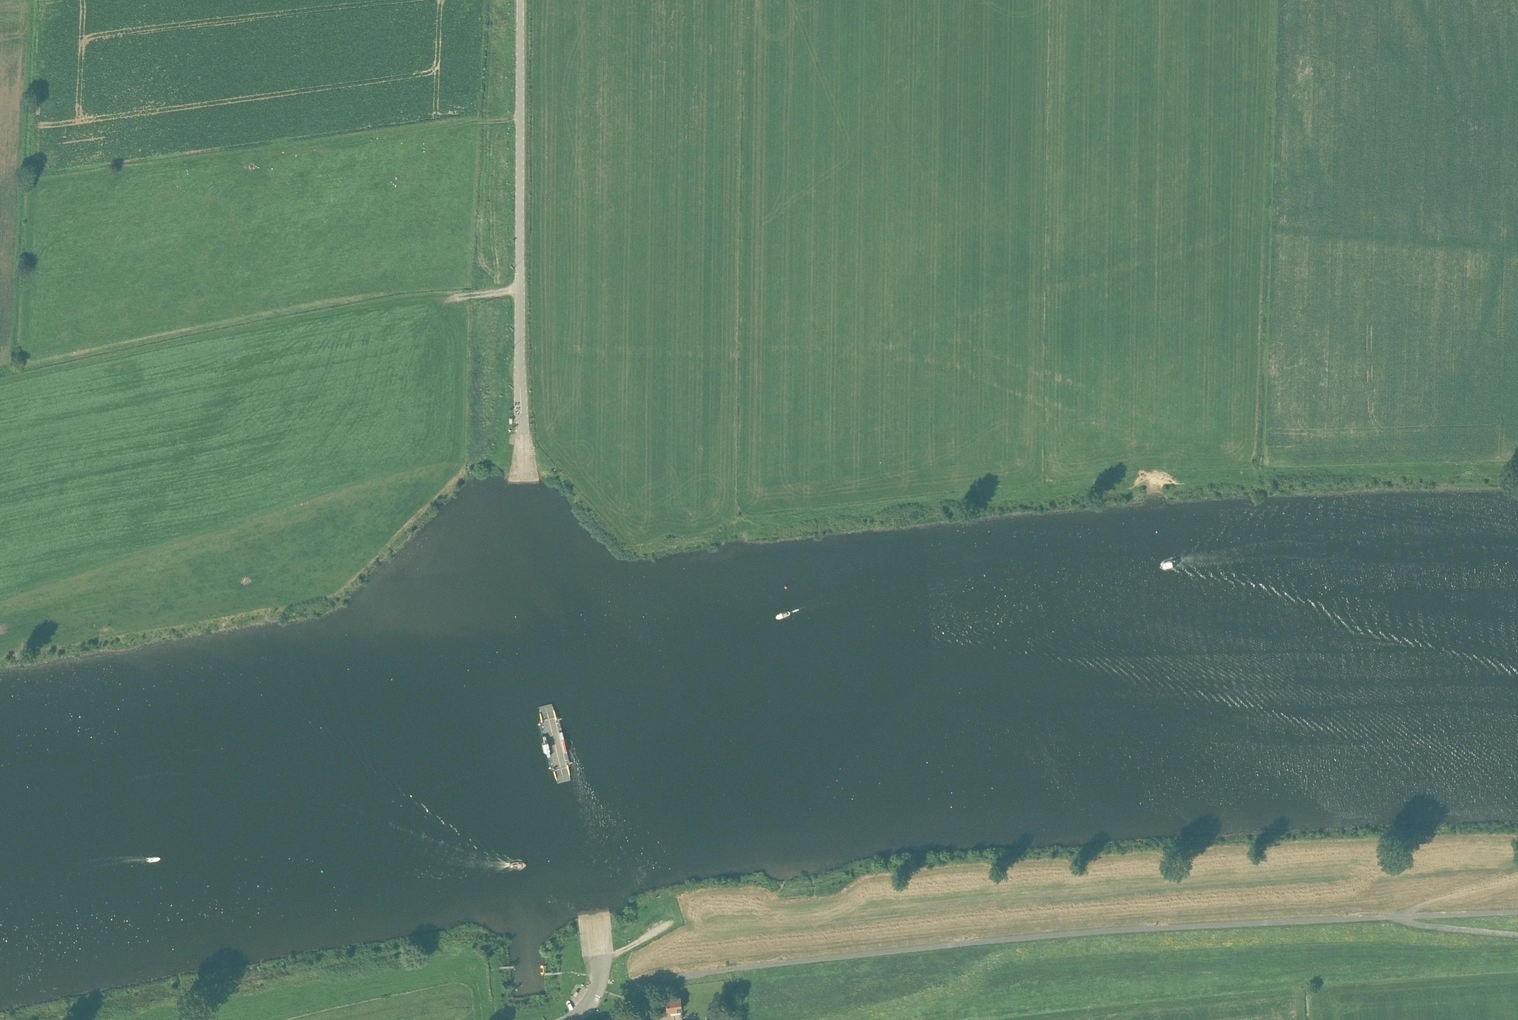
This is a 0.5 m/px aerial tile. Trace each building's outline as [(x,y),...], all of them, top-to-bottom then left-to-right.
[(679,994),(665,996),(667,1010),(681,1008),(679,994)]
